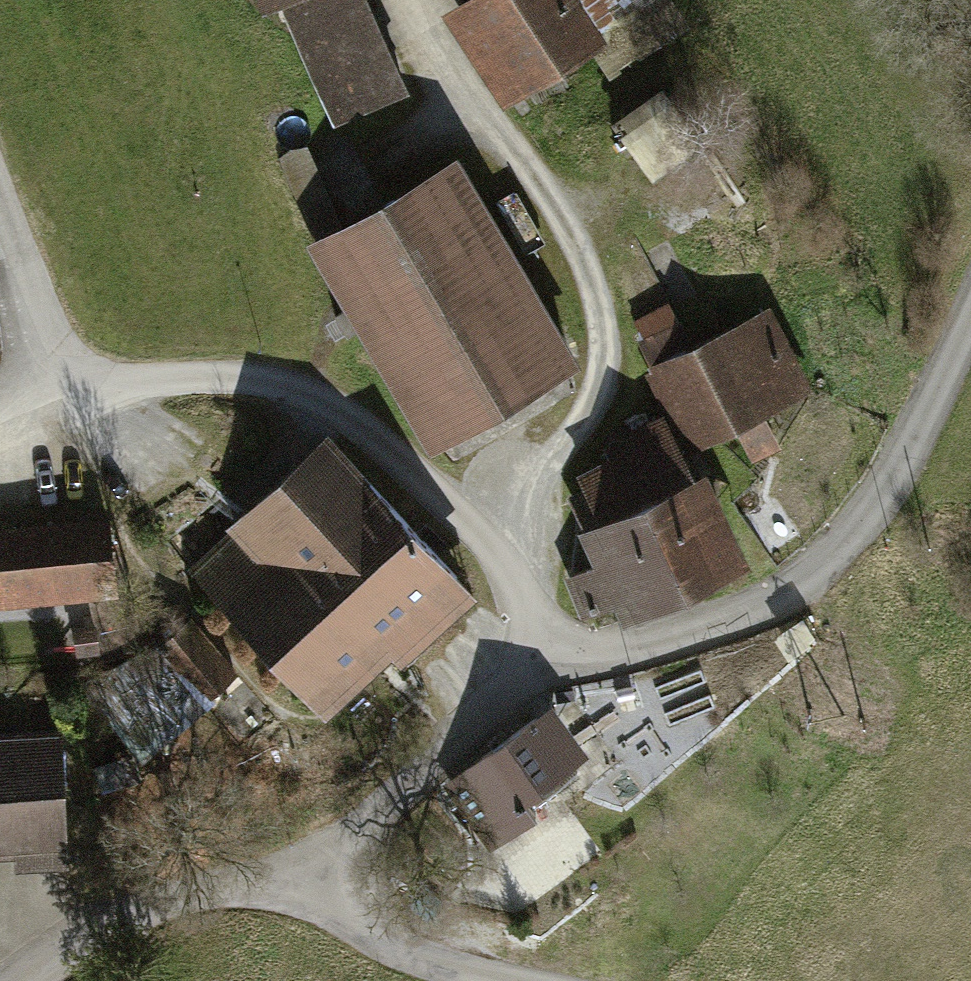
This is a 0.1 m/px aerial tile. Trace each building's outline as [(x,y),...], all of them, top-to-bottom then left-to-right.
[(412,100),(367,0),(257,0),(264,16),(285,7),(341,132),(412,100)] [(466,1),(445,16),(503,105),(603,42),(576,0),(466,0),(466,1)] [(663,87),(608,126),(622,146),(678,107),(663,87)] [(340,205),(314,158),(292,170),(318,217),(340,205)] [(436,440),(567,362),(451,169),(321,247),(355,305),(338,315),(350,335),(367,325),(436,440)] [(665,307),(634,323),(657,372),(669,366),(705,442),(735,425),(759,413),(805,388),(767,314),(693,353),(678,325),(665,307)] [(759,413),(735,425),(752,458),(776,445),(759,413)] [(666,433),(586,475),(592,487),(577,496),(611,564),(572,579),(589,616),(629,602),(637,619),(732,571),(666,433)] [(329,707),(460,585),(330,446),(199,568),(329,707)] [(108,591),(100,520),(0,530),(0,602),(108,591)] [(232,671),(191,628),(167,651),(91,684),(106,712),(143,749),(207,694),(232,671)] [(549,713),(451,784),(495,843),(535,814),(525,800),(582,758),(549,713)] [(0,741),(0,861),(57,858),(52,739),(0,741)] [(125,747),(93,773),(108,792),(141,766),(125,747)]
